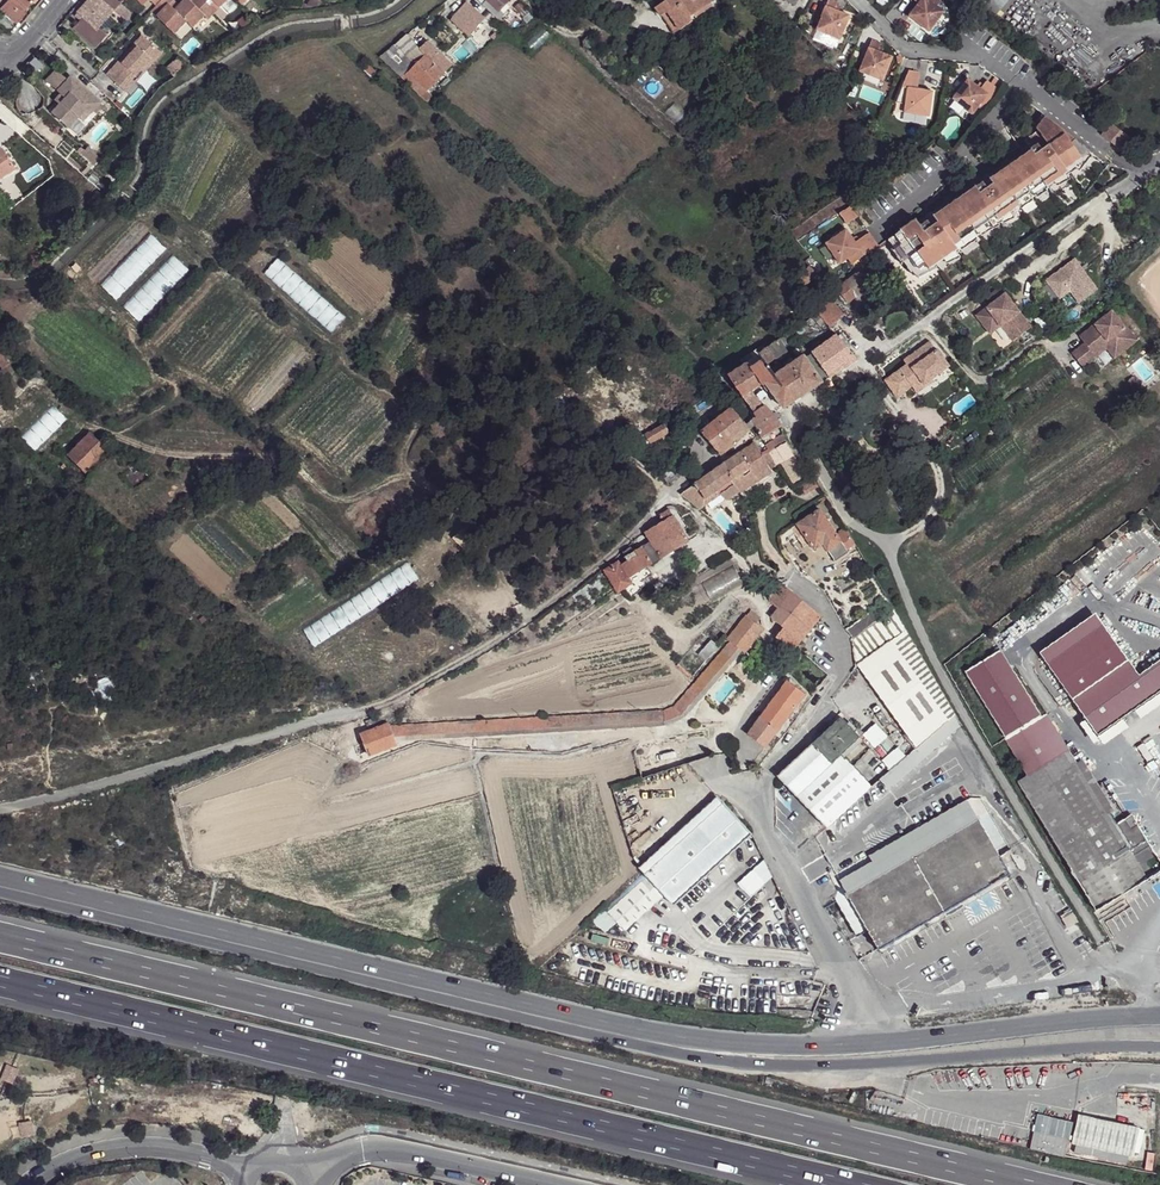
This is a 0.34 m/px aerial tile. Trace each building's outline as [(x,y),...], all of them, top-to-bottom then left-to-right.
[(31,1),(32,0),(5,0),(0,5),(0,10),(2,12),(0,14),(0,27),(6,32),(14,23),(23,13),(21,11),(31,1)] [(95,27),(111,11),(99,0),(88,0),(76,12),(80,17),(78,20),(70,27),(92,48),(104,36),(95,27)] [(115,0),(99,0),(111,11),(112,10),(119,3),(115,0)] [(173,34),(185,22),(173,10),(168,5),(172,1),(173,0),(161,0),(155,7),(161,12),(156,17),(173,34)] [(207,19),(213,13),(199,0),(184,0),(177,7),(173,10),(185,22),(191,28),(203,16),(207,19)] [(213,13),(220,6),(225,0),(199,0),(213,13)] [(471,1),(484,13),(483,14),(487,18),(494,23),(498,18),(496,15),(480,0),(470,0),(471,1)] [(496,15),(498,11),(488,0),(480,0),(496,15)] [(512,0),(488,0),(498,11),(500,12),(512,0)] [(681,28),(693,20),(691,17),(713,2),(712,0),(667,0),(657,7),(663,16),(669,12),(681,28)] [(851,16),(836,10),(840,2),(836,0),(830,0),(818,29),(841,39),(851,16)] [(910,17),(930,33),(946,13),(937,6),(942,1),(941,0),(914,0),(920,5),(910,17)] [(995,16),(1010,0),(977,0),(995,16)] [(177,7),(172,1),(168,5),(173,10),(177,7)] [(458,15),(453,20),(470,36),(487,18),(483,14),(484,13),(471,1),(458,15)] [(119,3),(112,10),(123,20),(130,13),(121,5),(119,3)] [(227,12),(220,6),(213,13),(220,20),(227,12)] [(156,17),(161,12),(155,7),(150,12),(156,17)] [(448,16),(453,20),(458,15),(453,10),(448,16)] [(663,16),(675,32),(681,28),(669,12),(663,16)] [(540,26),(525,42),(534,51),(548,34),(540,26)] [(406,35),(379,56),(377,58),(420,97),(427,89),(409,70),(425,54),(419,48),(406,35)] [(143,73),(161,54),(141,36),(134,44),(135,46),(128,53),(130,55),(121,65),(119,63),(118,61),(106,75),(120,88),(128,78),(131,81),(141,71),(143,73)] [(873,40),(861,71),(884,81),(894,58),(879,52),(882,43),(873,40)] [(427,41),(419,48),(425,54),(444,73),(450,66),(427,41)] [(130,55),(128,53),(119,63),(121,65),(130,55)] [(425,54),(409,70),(427,89),(433,83),(444,73),(425,54)] [(170,71),(183,61),(180,58),(167,67),(170,71)] [(183,61),(170,71),(174,76),(188,66),(183,61)] [(366,66),(361,70),(369,79),(375,74),(366,66)] [(57,91),(67,80),(56,70),(45,81),(57,91)] [(921,72),(910,71),(897,102),(907,104),(905,113),(930,117),(934,91),(918,89),(921,72)] [(67,80),(57,91),(60,94),(64,98),(58,104),(51,112),(68,128),(78,118),(86,108),(92,113),(101,103),(70,76),(67,80)] [(128,78),(120,88),(125,93),(134,83),(131,81),(128,78)] [(984,111),(1001,91),(988,81),(981,89),(969,79),(954,99),(973,115),(979,107),(984,111)] [(432,95),(427,89),(420,97),(425,103),(432,95)] [(60,94),(54,100),(58,104),(64,98),(60,94)] [(86,108),(78,118),(83,123),(92,113),(86,108)] [(917,220),(888,240),(895,249),(893,250),(902,263),(904,262),(912,274),(933,259),(936,263),(957,248),(954,245),(995,216),(998,220),(1019,205),(1016,201),(1044,182),(1046,186),(1067,171),(1065,167),(1089,150),(1045,115),(1037,128),(1044,138),(1030,147),(1032,151),(991,179),(989,176),(975,186),(976,187),(935,216),(933,214),(920,223),(917,220)] [(0,147),(0,176),(13,168),(0,147)] [(933,259),(912,274),(919,279),(938,269),(961,258),(958,254),(979,240),(977,237),(982,234),(984,237),(990,231),(1001,227),(1000,225),(1004,222),(1005,224),(1016,219),(1014,215),(1034,201),(1033,199),(1037,196),(1039,198),(1045,194),(1048,192),(1059,187),(1072,180),(1068,176),(1077,170),(1081,172),(1094,154),(1089,150),(1065,167),(1067,171),(1046,186),(1044,182),(1016,201),(1019,205),(998,220),(995,216),(954,245),(957,248),(936,263),(933,259)] [(84,157),(93,165),(98,160),(89,152),(84,157)] [(878,246),(869,232),(855,242),(846,229),(825,243),(840,264),(848,258),(852,264),(878,246)] [(5,250),(2,254),(12,261),(18,266),(20,263),(22,262),(5,250)] [(12,261),(2,254),(0,253),(0,260),(8,265),(12,261)] [(31,262),(25,258),(22,262),(20,263),(27,268),(31,262)] [(1075,261),(1048,283),(1061,300),(1070,292),(1080,304),(1098,290),(1075,261)] [(807,286),(819,273),(811,266),(799,280),(807,286)] [(844,282),(836,287),(848,302),(868,289),(861,280),(868,275),(862,268),(844,282)] [(53,288),(59,296),(67,291),(60,280),(53,288)] [(988,299),(993,306),(1007,295),(1002,288),(988,299)] [(820,293),(809,305),(815,312),(817,314),(824,322),(830,328),(843,316),(826,297),(825,298),(820,293)] [(979,317),(990,332),(1001,324),(1003,327),(1007,324),(1019,339),(1033,328),(1019,309),(1017,311),(1013,306),(1015,305),(1007,295),(993,306),(979,317)] [(1115,311),(1110,315),(1123,331),(1128,327),(1115,311)] [(820,324),(824,322),(817,314),(814,317),(820,324)] [(1081,337),(1086,344),(1094,354),(1109,342),(1118,354),(1127,347),(1128,350),(1139,341),(1128,327),(1123,331),(1110,315),(1081,337)] [(1001,324),(990,332),(993,335),(1003,327),(1001,324)] [(1007,324),(1003,327),(1015,342),(1019,339),(1007,324)] [(790,333),(781,339),(784,344),(789,341),(789,342),(794,339),(790,333)] [(837,335),(836,336),(813,353),(822,366),(830,377),(857,359),(837,335)] [(908,366),(887,381),(899,398),(913,387),(928,377),(931,381),(934,379),(951,367),(939,350),(938,351),(932,342),(905,361),(908,366)] [(1116,359),(1128,350),(1127,347),(1118,354),(1109,342),(1094,354),(1097,358),(1108,349),(1116,359)] [(1086,344),(1080,348),(1091,363),(1097,358),(1094,354),(1086,344)] [(1091,363),(1080,348),(1073,354),(1084,368),(1091,363)] [(822,366),(813,353),(806,357),(815,371),(823,383),(830,377),(822,366)] [(766,382),(784,408),(823,383),(815,371),(806,357),(805,356),(787,368),(783,370),(779,363),(770,369),(764,360),(753,368),(763,384),(766,382)] [(763,384),(753,368),(753,367),(750,364),(746,363),(741,366),(742,367),(745,373),(742,376),(753,390),(763,384)] [(741,366),(727,375),(743,396),(753,390),(742,376),(745,373),(742,367),(741,366)] [(928,377),(913,387),(918,394),(935,381),(934,379),(931,381),(928,377)] [(34,383),(18,397),(24,405),(41,391),(34,383)] [(727,386),(717,392),(724,400),(732,395),(727,386)] [(753,390),(743,396),(755,413),(764,407),(753,390)] [(44,395),(41,391),(24,405),(28,409),(29,408),(44,395)] [(49,405),(18,437),(34,452),(65,421),(49,405)] [(762,438),(781,426),(774,415),(765,406),(764,407),(755,413),(758,417),(753,420),(756,425),(762,438)] [(668,422),(672,429),(695,415),(691,408),(668,422)] [(701,432),(720,455),(735,444),(734,442),(750,429),(747,425),(732,408),(701,432)] [(646,434),(650,441),(667,432),(663,424),(646,434)] [(87,433),(67,453),(83,470),(85,468),(85,464),(105,448),(87,433)] [(626,445),(633,452),(650,441),(646,434),(626,445)] [(765,446),(770,452),(783,445),(780,439),(765,446)] [(765,455),(756,442),(725,463),(734,478),(738,483),(741,489),(757,479),(757,478),(773,467),(773,466),(765,455)] [(795,454),(786,443),(783,445),(770,452),(777,464),(795,454)] [(770,452),(765,455),(773,466),(777,464),(770,452)] [(696,485),(705,498),(723,486),(734,478),(725,463),(695,483),(696,485)] [(140,465),(124,478),(134,489),(149,476),(140,465)] [(667,466),(659,472),(669,484),(677,477),(667,466)] [(757,479),(741,489),(742,492),(775,469),(773,467),(757,478),(757,479)] [(738,483),(734,478),(723,486),(725,491),(738,483)] [(816,481),(803,488),(808,495),(820,488),(816,481)] [(738,483),(725,491),(728,496),(741,489),(738,483)] [(705,498),(696,485),(692,488),(697,496),(699,495),(702,500),(705,498)] [(725,491),(723,486),(705,498),(702,500),(702,501),(704,506),(725,491)] [(835,532),(821,509),(800,522),(798,523),(801,529),(805,534),(809,542),(814,549),(823,543),(831,556),(834,561),(848,553),(845,549),(853,545),(853,542),(845,526),(835,532)] [(659,517),(662,523),(672,517),(668,511),(659,517)] [(677,514),(672,517),(682,531),(686,529),(677,514)] [(656,551),(660,559),(689,542),(682,531),(672,517),(662,523),(645,533),(650,542),(656,551)] [(463,529),(456,537),(470,551),(478,543),(463,529)] [(803,545),(809,542),(805,534),(800,537),(799,538),(803,545)] [(656,551),(650,542),(634,551),(624,557),(627,562),(620,566),(627,577),(628,578),(632,577),(647,567),(652,564),(647,556),(656,551)] [(823,543),(814,549),(822,561),(831,556),(823,543)] [(624,557),(634,551),(632,547),(623,552),(624,557)] [(647,556),(652,564),(660,559),(656,551),(647,556)] [(627,577),(620,566),(618,562),(604,570),(607,577),(616,593),(623,588),(620,584),(627,577)] [(657,607),(668,624),(742,583),(731,566),(657,607)] [(638,585),(653,576),(647,567),(632,577),(638,585)] [(642,590),(638,585),(632,577),(628,578),(627,577),(620,584),(623,588),(633,599),(642,590)] [(782,585),(769,600),(780,609),(792,593),(782,585)] [(772,618),(784,628),(800,641),(806,633),(819,616),(792,593),(780,609),(772,618)] [(750,610),(745,615),(754,622),(758,617),(750,610)] [(905,631),(893,611),(879,621),(852,641),(856,666),(866,659),(866,660),(905,631)] [(872,612),(847,631),(852,641),(879,621),(872,612)] [(726,639),(729,641),(737,648),(743,651),(761,628),(754,622),(745,615),(726,639)] [(800,641),(784,628),(777,639),(792,651),(800,641)] [(866,659),(856,666),(898,724),(938,689),(905,631),(866,660),(866,659)] [(954,662),(1027,779),(1017,784),(1101,922),(1127,907),(1145,896),(1152,892),(1145,881),(1159,872),(1159,865),(1136,827),(1130,831),(1124,822),(1114,828),(1107,817),(1067,753),(1036,704),(1032,706),(989,639),(954,662)] [(711,640),(698,654),(706,660),(717,646),(711,640)] [(398,726),(399,736),(675,722),(737,648),(729,641),(674,707),(668,711),(398,726)] [(1072,697),(1098,733),(1159,688),(1159,655),(1138,671),(1127,657),(1072,697)] [(788,681),(761,717),(777,730),(805,695),(788,681)] [(953,715),(938,689),(898,724),(918,746),(953,715)] [(906,757),(915,766),(959,726),(953,715),(918,746),(913,750),(906,757)] [(777,730),(761,717),(747,735),(763,747),(777,730)] [(835,724),(822,736),(840,756),(860,738),(841,718),(835,724)] [(388,724),(359,734),(367,754),(395,744),(393,737),(389,726),(388,724)] [(398,726),(389,726),(393,737),(399,736),(398,726)] [(778,776),(796,796),(840,756),(822,736),(778,776)] [(1067,753),(1107,817),(1113,813),(1074,749),(1067,753)] [(796,796),(809,812),(855,771),(840,756),(796,796)] [(870,787),(825,828),(829,842),(915,766),(906,757),(870,787)] [(855,771),(809,812),(825,828),(870,787),(855,771)] [(714,795),(597,903),(602,908),(641,872),(720,801),(714,795)] [(841,878),(848,893),(978,819),(966,798),(863,857),(867,864),(841,878)] [(720,801),(641,872),(662,894),(671,904),(749,832),(720,801)] [(835,900),(853,937),(864,932),(872,952),(950,908),(970,896),(1009,874),(1002,860),(1013,854),(989,812),(978,819),(848,893),(835,900)] [(1130,831),(1136,827),(1130,818),(1124,822),(1130,831)] [(662,894),(641,872),(602,908),(617,924),(623,929),(662,894)] [(970,896),(950,908),(953,913),(974,902),(970,896)] [(1145,896),(1127,907),(1129,910),(1147,899),(1145,896)] [(617,924),(602,908),(584,925),(599,940),(617,924)] [(1070,914),(1059,920),(1066,932),(1076,925),(1070,914)] [(1038,1113),(1030,1148),(1065,1155),(1072,1121),(1038,1113)] [(1114,1122),(1078,1114),(1072,1143),(1075,1144),(1074,1151),(1125,1162),(1127,1155),(1133,1156),(1139,1129),(1114,1122)]
